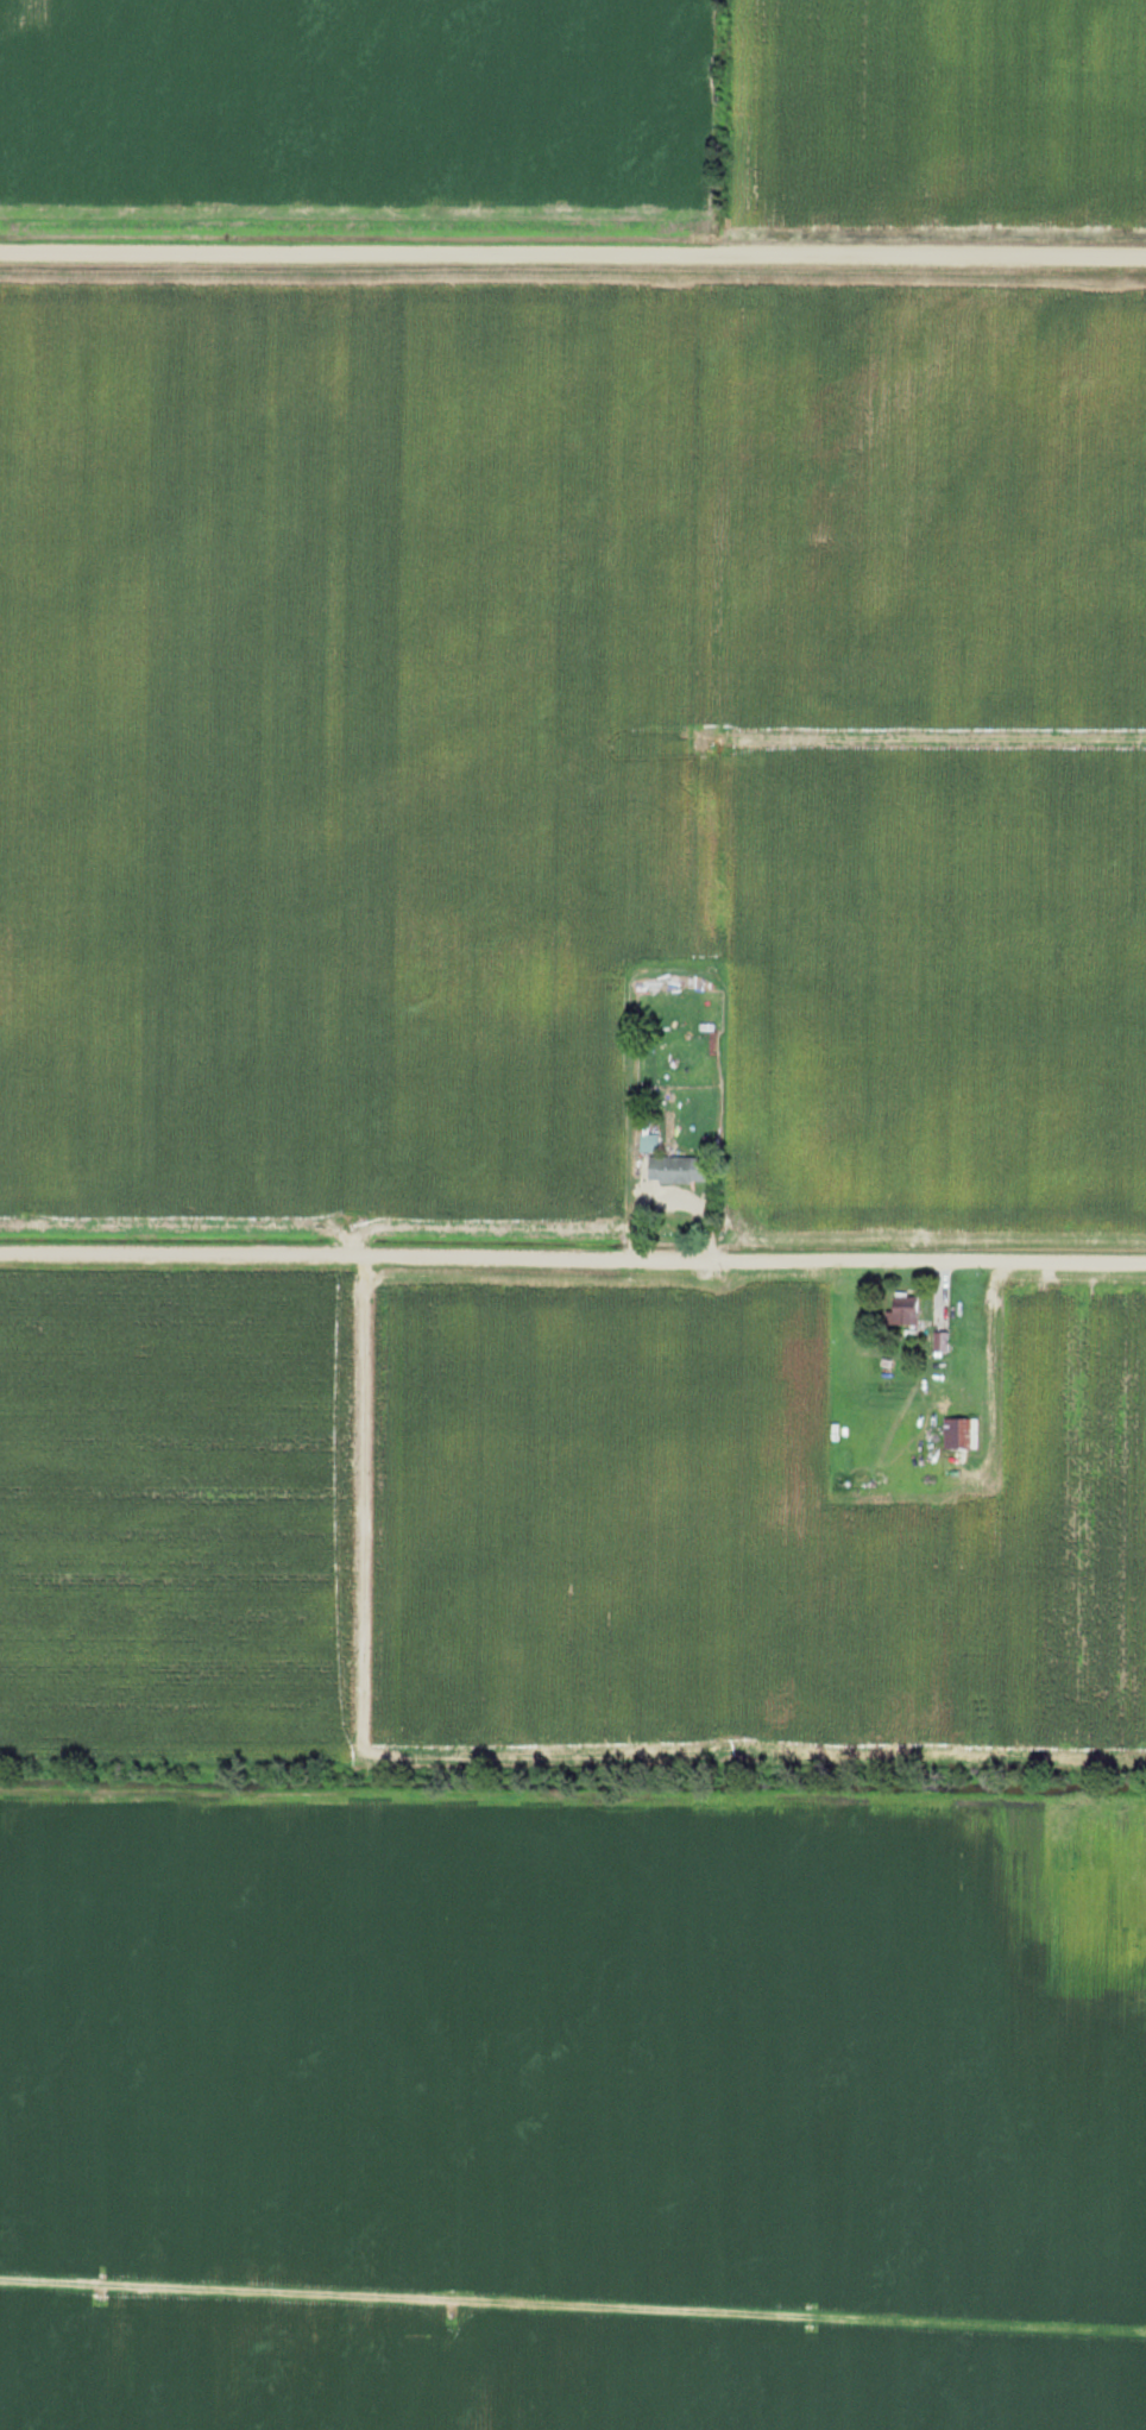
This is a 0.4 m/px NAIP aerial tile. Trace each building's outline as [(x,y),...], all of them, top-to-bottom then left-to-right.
[(649,1182),(697,1181),(697,1158),(649,1159),(649,1182)] [(942,1449),(977,1449),(978,1420),(943,1419),(942,1449)]
